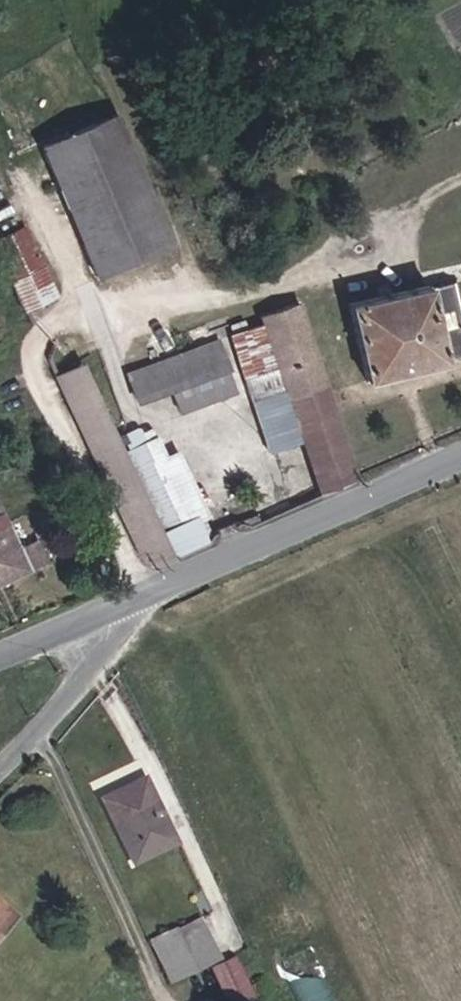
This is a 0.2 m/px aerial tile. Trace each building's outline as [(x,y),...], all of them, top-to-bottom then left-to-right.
[(49,146),(102,277),(174,247),(122,116),(49,146)] [(22,310),(58,297),(31,221),(0,232),(0,248),(22,310)] [(440,278),(423,283),(434,320),(452,315),(440,278)] [(434,320),(423,283),(350,304),(367,380),(439,355),(438,352),(456,347),(451,332),(456,330),(452,315),(434,320)] [(282,360),(247,369),(254,399),(290,388),(303,437),(317,490),(353,475),(299,301),(267,312),(269,321),(282,360)] [(282,360),(269,321),(235,332),(247,369),(282,360)] [(227,357),(218,332),(186,344),(198,369),(227,357)] [(186,344),(120,368),(133,396),(165,382),(176,407),(236,382),(227,357),(198,369),(186,344)] [(59,365),(71,388),(94,379),(81,357),(59,365)] [(120,430),(94,379),(71,388),(148,562),(207,537),(195,514),(207,506),(178,447),(167,452),(153,423),(143,428),(140,422),(120,430)] [(290,388),(254,399),(268,447),(303,437),(290,388)] [(0,521),(0,579),(37,560),(28,538),(14,544),(2,520),(0,521)] [(141,780),(99,800),(130,866),(171,846),(141,780)] [(21,920),(0,899),(0,942),(21,920)] [(180,947),(207,934),(202,922),(154,945),(168,973),(188,963),(180,947)] [(219,959),(207,934),(180,947),(188,963),(168,973),(172,981),(219,959)] [(225,1000),(255,1000),(236,961),(211,973),(225,1000)] [(300,1000),(337,1000),(318,963),(288,978),(300,1000)]
